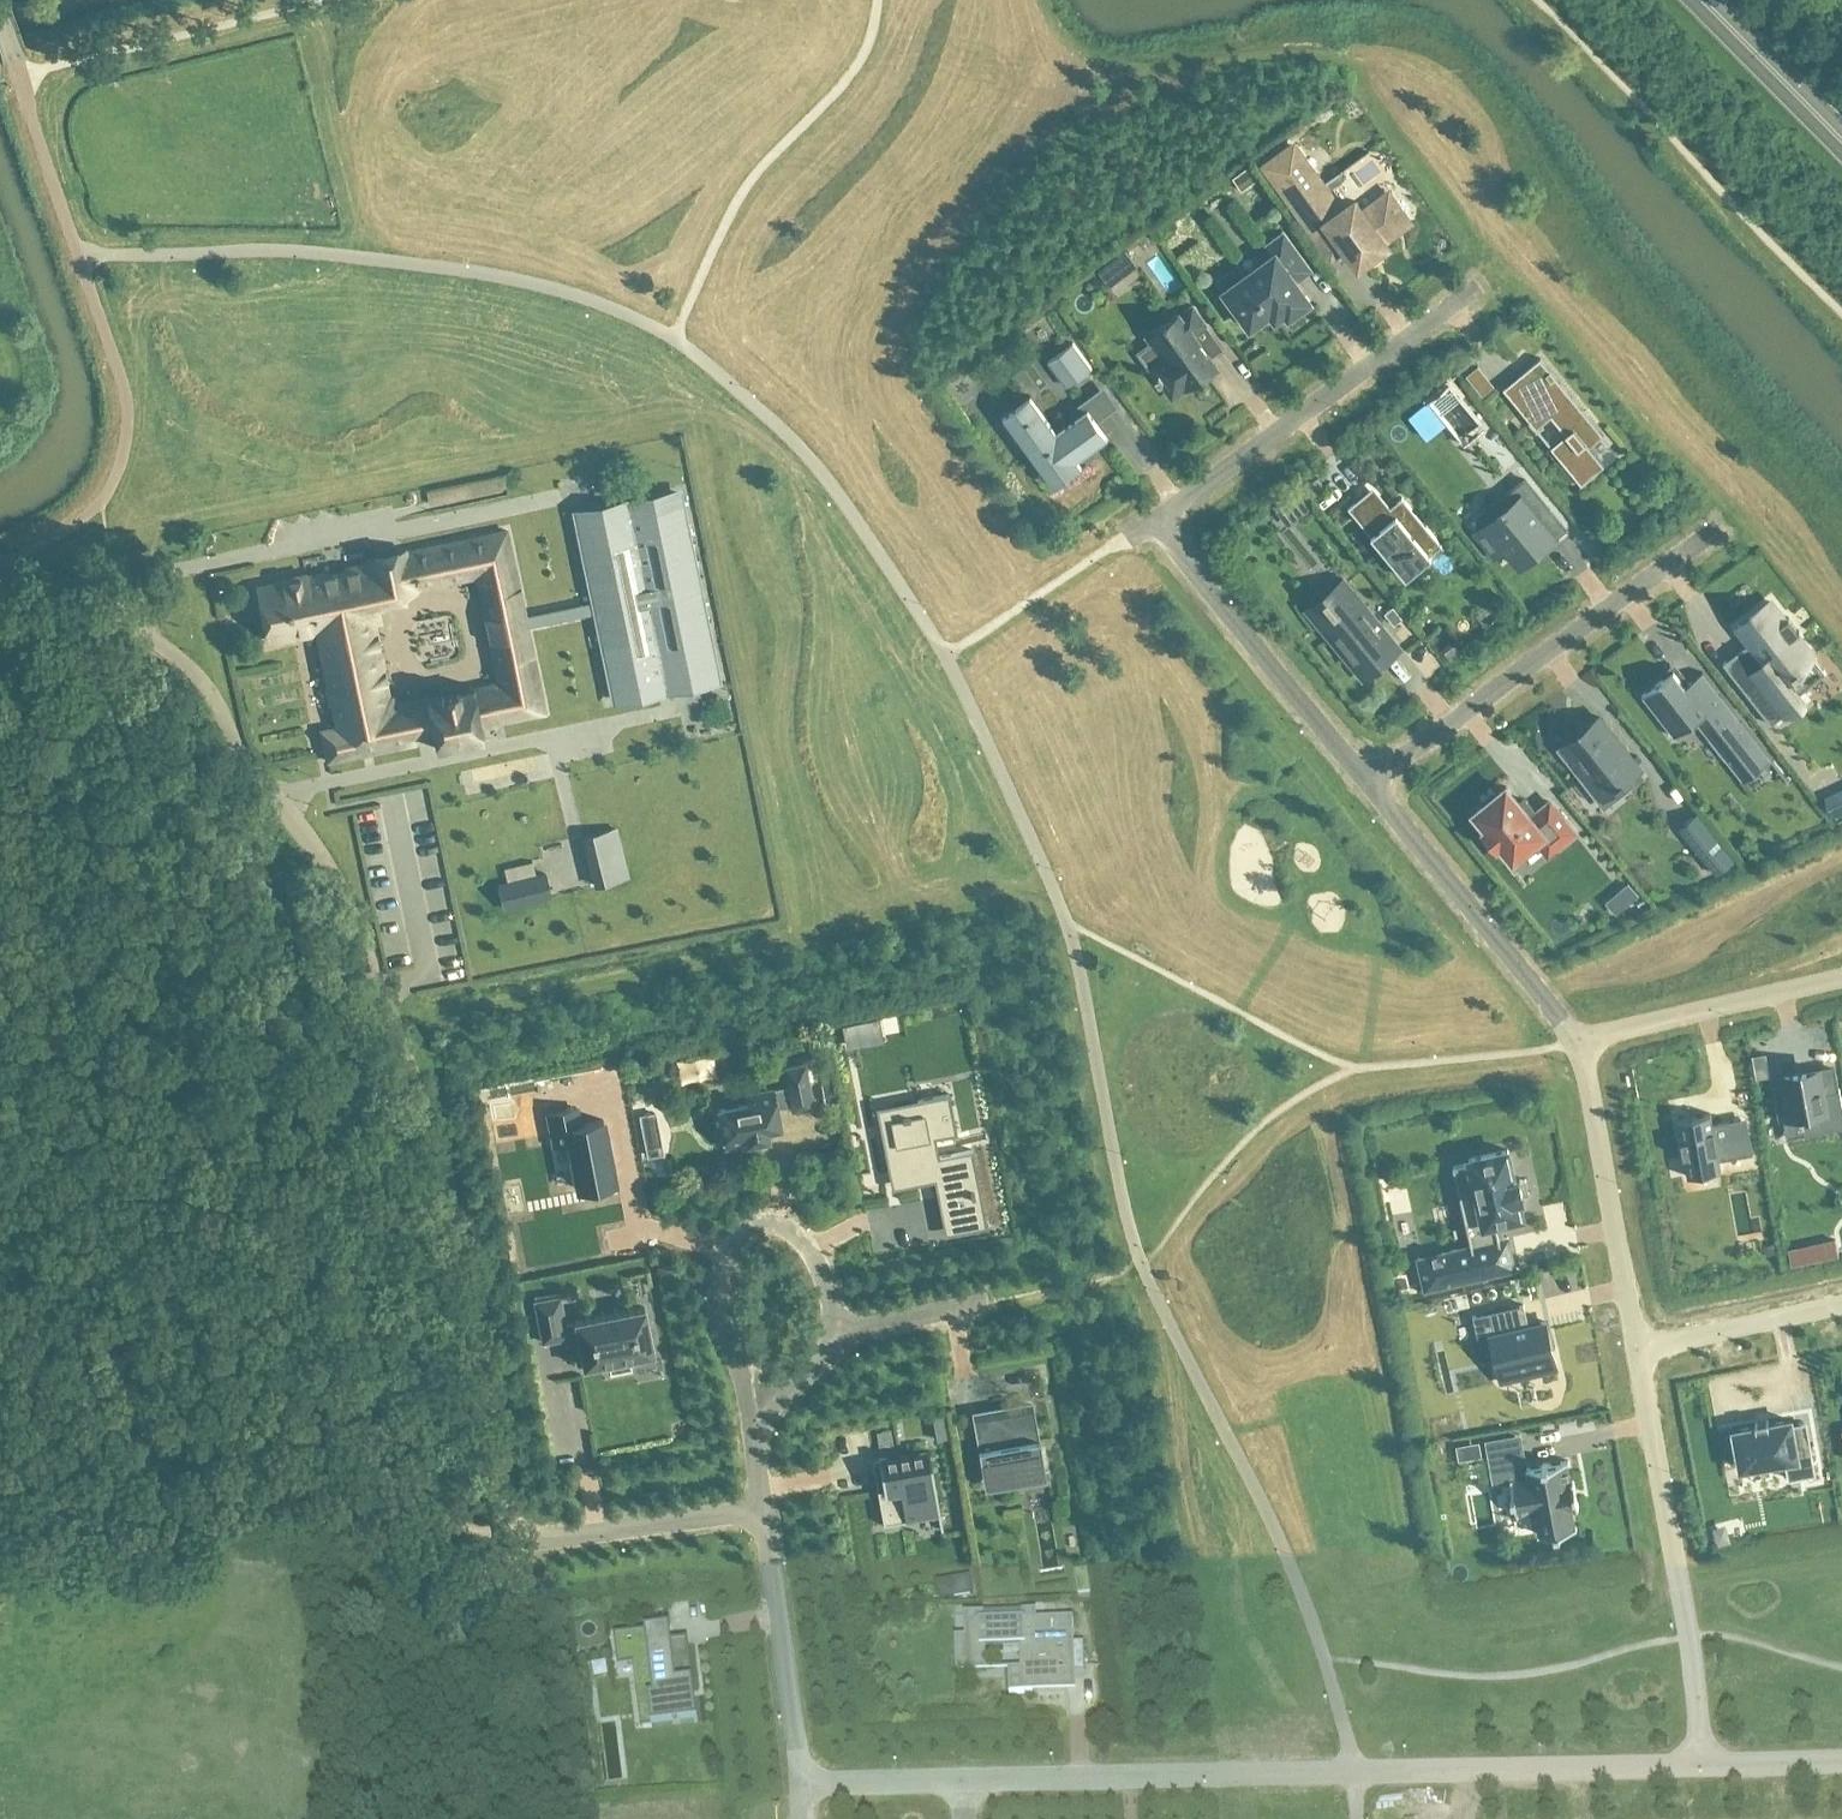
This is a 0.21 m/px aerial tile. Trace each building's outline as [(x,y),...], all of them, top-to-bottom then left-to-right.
[(1383,239),(1408,220),(1400,209),(1402,208),(1399,204),(1397,205),(1389,194),(1363,212),(1355,201),(1336,215),(1318,189),(1324,186),(1294,145),(1267,165),(1332,254),(1345,244),(1359,264),(1386,244),(1383,239)] [(1249,165),(1234,176),(1243,188),(1258,177),(1249,165)] [(1249,275),(1248,273),(1226,289),(1251,324),(1271,310),(1275,315),(1274,316),(1275,318),(1286,309),(1290,314),(1310,300),(1296,280),(1311,269),(1284,231),(1268,244),(1276,255),(1249,275)] [(1113,259),(1099,268),(1111,284),(1124,274),(1113,259)] [(1147,334),(1152,340),(1164,356),(1150,366),(1173,396),(1186,387),(1187,389),(1218,366),(1194,333),(1207,323),(1193,304),(1180,313),(1179,311),(1147,334)] [(1027,334),(1038,351),(1055,340),(1044,323),(1027,334)] [(1092,367),(1074,342),(1048,360),(1066,386),(1092,367)] [(1541,357),(1519,375),(1537,397),(1522,410),(1537,427),(1551,415),(1566,433),(1551,445),(1582,482),(1583,481),(1580,477),(1600,461),(1603,465),(1605,463),(1587,441),(1599,431),(1603,435),(1604,434),(1541,357)] [(1038,391),(1050,410),(1068,397),(1044,361),(1032,369),(1044,387),(1038,391)] [(1478,366),(1467,375),(1477,386),(1488,377),(1478,366)] [(1429,399),(1465,443),(1485,426),(1449,383),(1429,399)] [(1031,395),(1004,414),(1049,476),(1073,459),(1074,460),(1108,435),(1089,409),(1099,403),(1092,394),(1070,410),(1075,418),(1058,431),(1031,395)] [(996,426),(1015,455),(1024,449),(1005,420),(996,426)] [(1505,546),(1520,564),(1555,535),(1540,517),(1550,509),(1525,478),(1489,507),(1496,516),(1475,533),(1494,555),(1505,546)] [(682,690),(693,688),(723,681),(682,486),(571,509),(610,699),(612,705),(682,690)] [(1369,490),(1349,506),(1407,577),(1431,556),(1430,554),(1442,544),(1403,496),(1385,510),(1369,490)] [(326,567),(281,577),(281,580),(258,585),(269,638),(315,628),(336,723),(320,727),(327,757),(416,738),(415,731),(434,726),(438,747),(488,736),(485,721),(546,708),(506,526),(403,548),(403,547),(370,554),(371,558),(342,564),(343,570),(327,574),(326,567)] [(1398,644),(1347,581),(1325,599),(1335,611),(1320,623),(1364,678),(1381,664),(1378,661),(1398,644)] [(1738,626),(1750,641),(1723,662),(1771,723),(1804,698),(1800,693),(1826,672),(1796,633),(1800,630),(1789,616),(1785,619),(1771,600),(1738,626)] [(1772,759),(1703,671),(1686,684),(1674,669),(1642,694),(1674,736),(1695,719),(1744,781),(1772,759)] [(1589,726),(1564,745),(1602,794),(1617,783),(1619,785),(1625,780),(1623,778),(1638,766),(1640,765),(1602,716),(1593,723),(1589,726)] [(1575,831),(1551,801),(1537,812),(1527,799),(1521,803),(1507,785),(1497,794),(1493,790),(1482,799),(1485,803),(1475,811),(1488,827),(1484,830),(1497,846),(1500,843),(1513,859),(1544,834),(1555,848),(1575,831)] [(1826,794),(1835,816),(1841,813),(1841,787),(1826,794)] [(1697,812),(1679,826),(1717,873),(1735,860),(1697,812)] [(596,884),(626,877),(614,827),(584,834),(596,884)] [(503,907),(550,896),(545,872),(498,884),(503,907)] [(1629,881),(1616,892),(1627,904),(1640,894),(1629,881)] [(855,1023),(841,1025),(845,1043),(859,1041),(855,1023)] [(1765,1056),(1754,1058),(1756,1073),(1768,1071),(1765,1056)] [(769,1137),(767,1128),(781,1126),(777,1106),(793,1103),(794,1107),(812,1104),(805,1064),(786,1067),(789,1085),(747,1093),(748,1102),(718,1108),(726,1146),(769,1137)] [(1774,1074),(1782,1116),(1799,1113),(1803,1134),(1841,1126),(1841,1099),(1840,1087),(1823,1091),(1819,1069),(1807,1071),(1807,1068),(1774,1074)] [(836,1081),(822,1083),(826,1103),(840,1101),(836,1081)] [(934,1180),(942,1216),(969,1211),(973,1230),(988,1227),(972,1148),(938,1155),(935,1137),(957,1132),(949,1092),(917,1098),(920,1112),(890,1118),(895,1141),(883,1143),(888,1168),(899,1166),(903,1186),(934,1180)] [(554,1143),(569,1141),(577,1181),(579,1180),(580,1188),(614,1181),(612,1174),(614,1174),(603,1118),(580,1123),(577,1106),(548,1112),(554,1143)] [(1711,1112),(1677,1118),(1688,1175),(1721,1170),(1719,1159),(1754,1153),(1751,1140),(1734,1143),(1730,1119),(1713,1122),(1711,1112)] [(1472,1245),(1441,1252),(1420,1257),(1419,1257),(1419,1259),(1422,1270),(1426,1288),(1487,1273),(1514,1267),(1515,1267),(1515,1265),(1508,1237),(1508,1236),(1506,1236),(1500,1238),(1496,1221),(1523,1215),(1519,1198),(1525,1196),(1524,1194),(1520,1176),(1515,1177),(1512,1166),(1508,1149),(1469,1157),(1470,1162),(1453,1166),(1460,1195),(1477,1191),(1484,1218),(1466,1222),(1472,1245)] [(1836,1239),(1807,1245),(1810,1259),(1839,1253),(1836,1239)] [(1774,1242),(1764,1244),(1766,1255),(1776,1253),(1774,1242)] [(632,1367),(629,1356),(654,1351),(645,1306),(575,1320),(576,1324),(566,1326),(560,1295),(535,1300),(543,1341),(568,1336),(568,1334),(577,1332),(584,1365),(608,1360),(610,1372),(632,1367)] [(1520,1304),(1491,1311),(1495,1331),(1492,1332),(1502,1380),(1556,1368),(1551,1346),(1551,1345),(1545,1320),(1525,1324),(1520,1304)] [(1046,1475),(1034,1404),(1013,1408),(1014,1413),(995,1416),(994,1411),(973,1415),(985,1485),(1046,1475)] [(946,1411),(932,1414),(937,1438),(950,1436),(946,1411)] [(1756,1425),(1734,1429),(1735,1431),(1741,1467),(1786,1459),(1789,1478),(1815,1473),(1815,1472),(1810,1444),(1796,1447),(1792,1424),(1791,1419),(1769,1423),(1756,1425)] [(1538,1531),(1538,1533),(1555,1530),(1555,1532),(1561,1531),(1560,1529),(1577,1526),(1577,1524),(1575,1525),(1572,1505),(1577,1504),(1577,1506),(1579,1505),(1574,1479),(1572,1479),(1573,1481),(1571,1481),(1568,1461),(1569,1461),(1569,1459),(1549,1463),(1549,1461),(1543,1462),(1543,1464),(1521,1468),(1516,1434),(1487,1439),(1495,1483),(1511,1480),(1514,1493),(1512,1493),(1513,1499),(1515,1498),(1517,1514),(1519,1513),(1519,1512),(1536,1509),(1540,1531),(1538,1531)] [(938,1512),(941,1528),(943,1528),(929,1449),(878,1458),(882,1480),(883,1479),(885,1487),(877,1489),(884,1523),(909,1519),(912,1518),(912,1516),(937,1512),(938,1511),(938,1512)] [(1087,1567),(1075,1569),(1079,1593),(1092,1591),(1087,1567)] [(951,1580),(937,1582),(940,1601),(954,1599),(951,1580)] [(1027,1668),(1009,1668),(1010,1693),(1033,1692),(1033,1687),(1070,1686),(1070,1673),(1086,1672),(1084,1642),(1075,1642),(1074,1617),(1033,1619),(1033,1610),(962,1613),(962,1615),(980,1614),(981,1636),(955,1637),(956,1669),(986,1668),(985,1647),(1026,1645),(1027,1668)] [(696,1698),(694,1698),(688,1647),(673,1649),(673,1644),(671,1629),(615,1636),(619,1668),(635,1666),(651,1664),(655,1700),(650,1701),(653,1728),(699,1723),(696,1698)]
